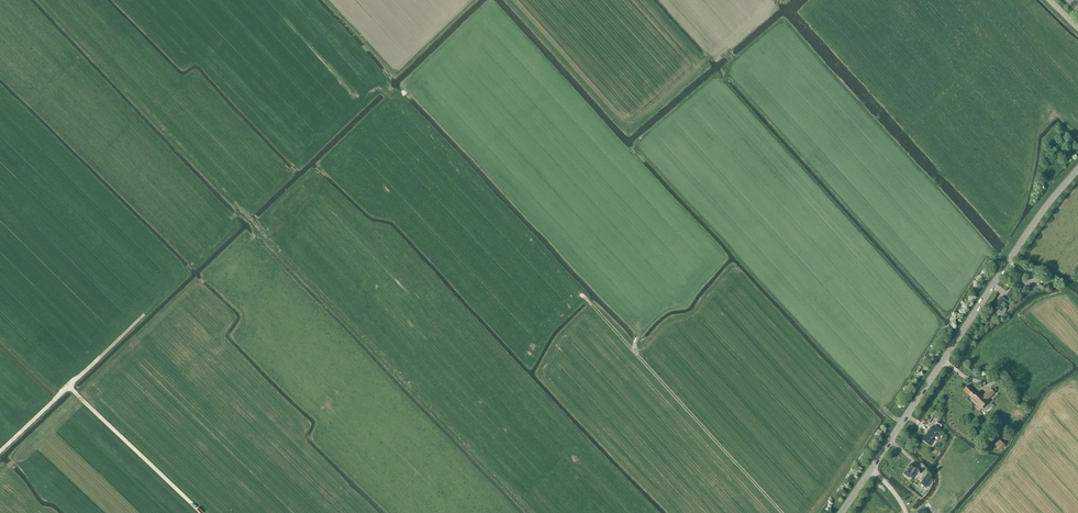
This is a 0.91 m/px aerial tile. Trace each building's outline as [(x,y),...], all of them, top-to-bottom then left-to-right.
[(1026,298),(1037,291),(1035,288),(1025,295),(1026,298)] [(1011,300),(1015,293),(1010,290),(1006,297),(1011,300)] [(1009,303),(1001,298),(995,308),(999,310),(997,314),(1003,317),(1007,309),(1005,309),(1009,303)] [(968,386),(964,390),(973,399),(971,400),(981,410),(989,402),(988,400),(995,393),(990,389),(983,396),(979,392),(977,394),(968,386)] [(941,430),(935,426),(933,429),(931,427),(922,440),(929,445),(932,441),(931,440),(937,432),(938,433),(941,430)] [(1000,450),(1005,446),(1000,440),(995,445),(1000,450)] [(912,479),(919,470),(916,468),(917,468),(911,464),(904,474),(910,478),(912,479)] [(927,488),(933,479),(926,475),(920,484),(927,488)]
